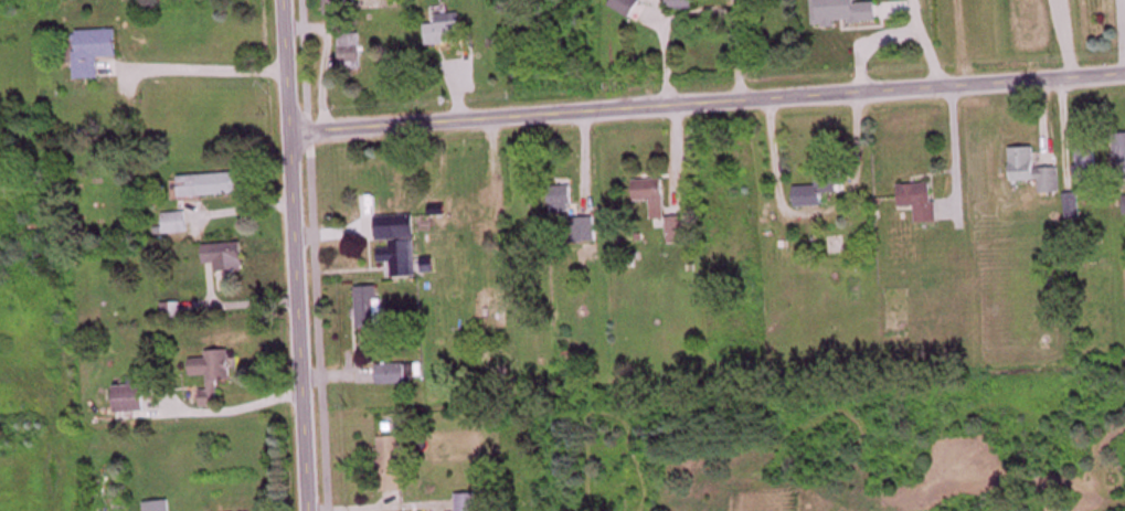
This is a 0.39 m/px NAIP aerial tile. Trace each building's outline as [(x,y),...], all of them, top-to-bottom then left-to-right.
[(643,0),(642,0),(615,0),(611,7),(634,19),(643,0)] [(670,9),(696,9),(696,0),(670,0),(670,9)] [(854,15),(864,15),(864,0),(840,0),(840,14),(817,15),(817,39),(854,39),(854,15)] [(437,16),(438,25),(427,26),(428,47),(463,45),(462,15),(437,16)] [(121,58),(121,30),(76,31),(78,80),(103,80),(102,58),(121,58)] [(343,69),(363,69),(363,35),(343,35),(343,69)] [(1079,144),(1079,182),(1100,182),(1100,144),(1079,144)] [(1042,195),(1063,194),(1061,168),(1038,169),(1037,148),(1012,149),(1014,183),(1041,182),(1042,195)] [(825,208),(825,194),(842,194),(841,168),(819,169),(820,187),(797,188),(797,209),(825,208)] [(240,174),(182,177),(183,198),(241,195),(240,174)] [(667,181),(636,181),(636,201),(653,201),(653,209),(667,209),(667,181)] [(902,208),(919,208),(919,224),(939,223),(937,184),(902,186),(902,208)] [(574,187),(553,187),(553,212),(574,212),(574,187)] [(1067,195),(1068,220),(1083,220),(1082,194),(1067,195)] [(191,233),(189,213),(165,215),(167,235),(191,233)] [(385,280),(408,280),(408,241),(416,241),(416,217),(398,217),(398,246),(385,246),(385,280)] [(687,244),(687,219),(670,219),(670,244),(687,244)] [(207,245),(207,265),(220,265),(220,273),(246,272),(246,245),(207,245)] [(359,289),(360,329),(387,329),(386,288),(359,289)] [(234,379),(233,351),(209,352),(209,359),(192,359),(193,377),(211,376),(211,390),(204,391),(204,408),(222,407),(221,380),(234,379)] [(425,365),(387,365),(387,385),(425,385),(425,365)] [(117,413),(146,413),(146,377),(131,377),(131,387),(117,387),(117,413)] [(406,492),(405,437),(382,438),(383,493),(406,492)] [(479,495),(458,495),(458,510),(479,510),(479,495)] [(174,503),(148,503),(148,510),(174,510),(174,503)]
